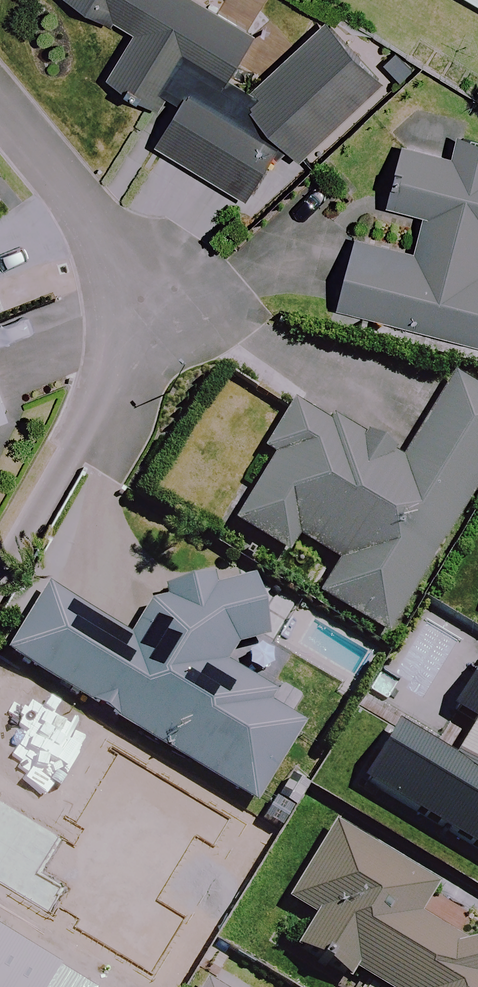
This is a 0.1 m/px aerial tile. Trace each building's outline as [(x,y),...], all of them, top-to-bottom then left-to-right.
[(253,37),(192,0),(72,0),(130,36),(106,76),(173,117),(154,147),(244,203),(277,148),(294,167),(384,89),(330,26),(252,93),(239,85),(228,77),(253,37)] [(415,214),(401,268),(349,254),(336,309),(477,345),(477,137),(409,119),(386,207),(415,214)] [(449,381),(398,466),(302,408),(230,527),(282,559),(294,539),(338,566),(319,597),(383,636),(477,480),(477,399),(449,381)] [(14,420),(0,383),(0,425),(14,420)] [(243,591),(188,587),(146,612),(128,642),(42,590),(2,655),(252,806),(299,728),(260,705),(266,695),(220,667),(232,646),(257,648),(259,622),(243,591)] [(477,666),(449,713),(472,727),(451,761),(394,727),(359,785),(477,857),(477,667),(477,666)] [(331,830),(287,903),(313,919),(293,953),(345,985),(351,974),(373,986),(477,986),(477,946),(466,949),(417,919),(433,892),(331,830)]
